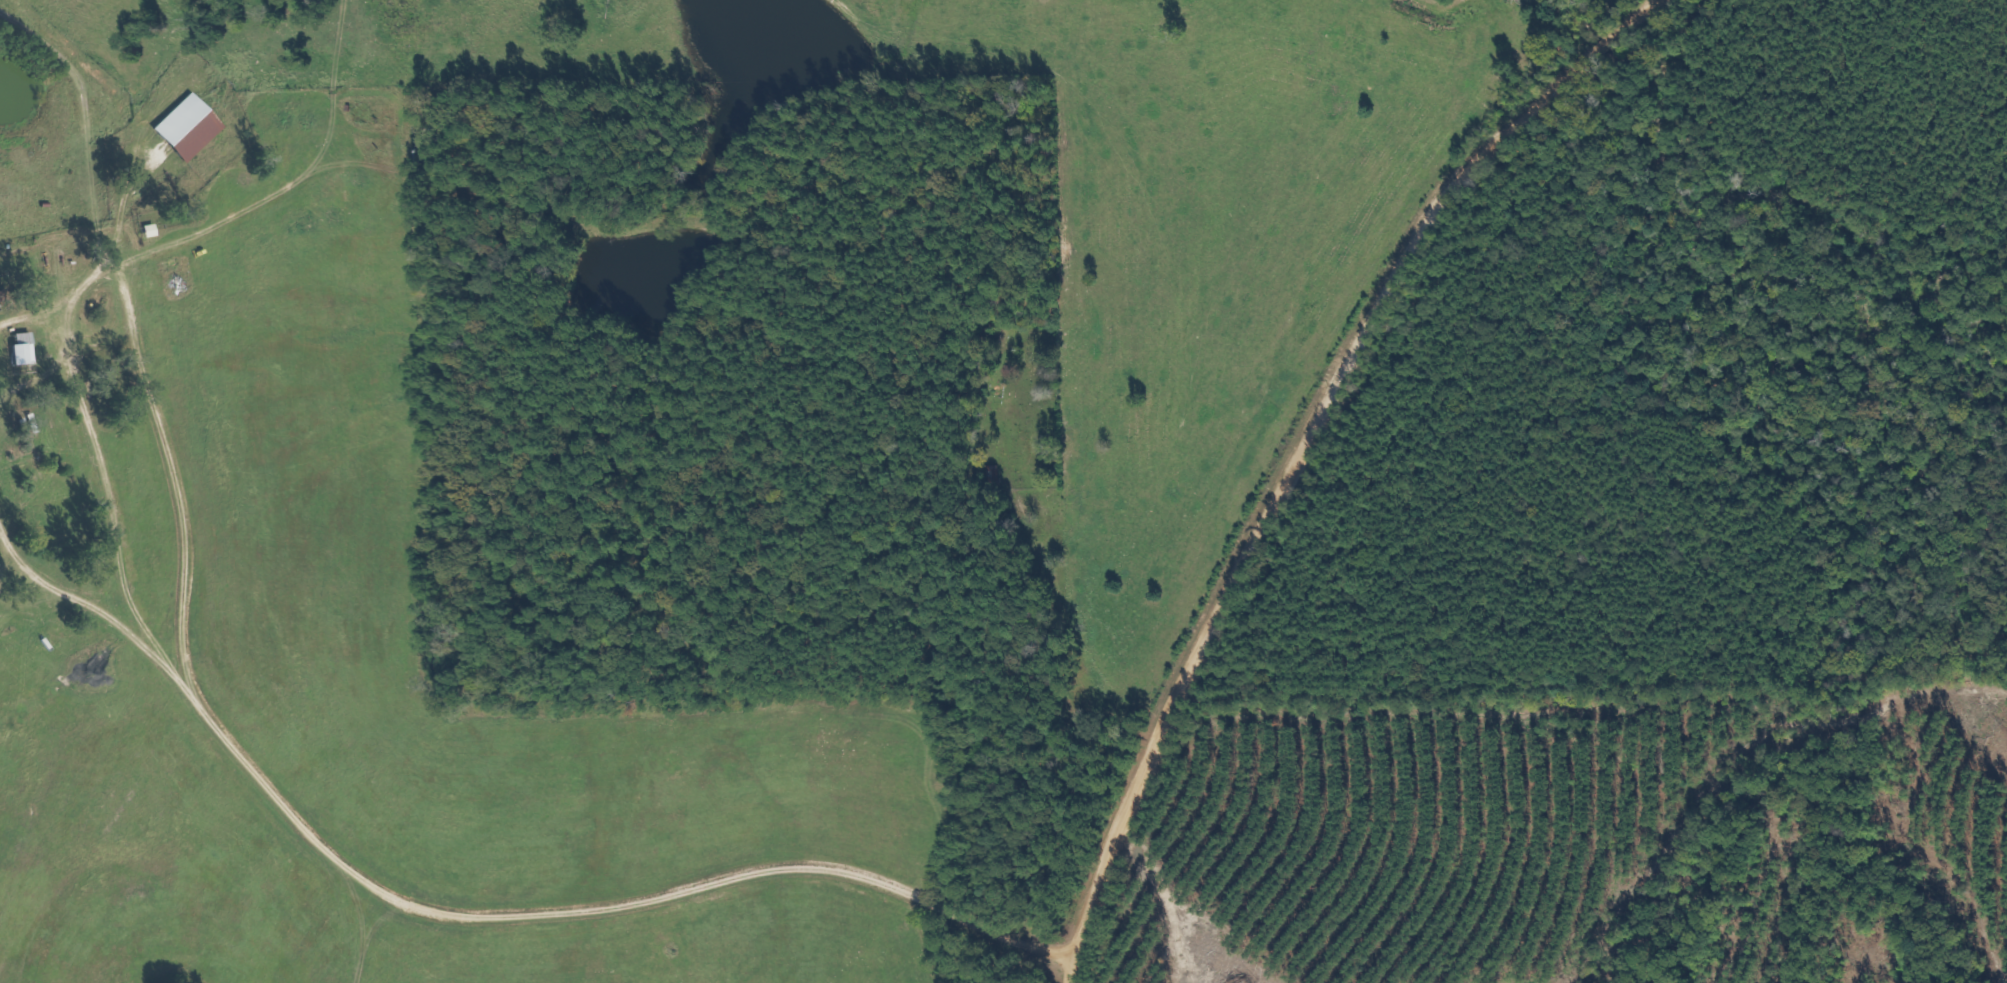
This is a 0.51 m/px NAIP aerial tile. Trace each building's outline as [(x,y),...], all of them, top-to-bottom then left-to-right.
[(151,126),(184,161),(223,125),(189,90),(151,126)] [(11,306),(5,287),(0,289),(0,310),(11,306)] [(33,372),(30,331),(6,333),(10,374),(33,372)]
